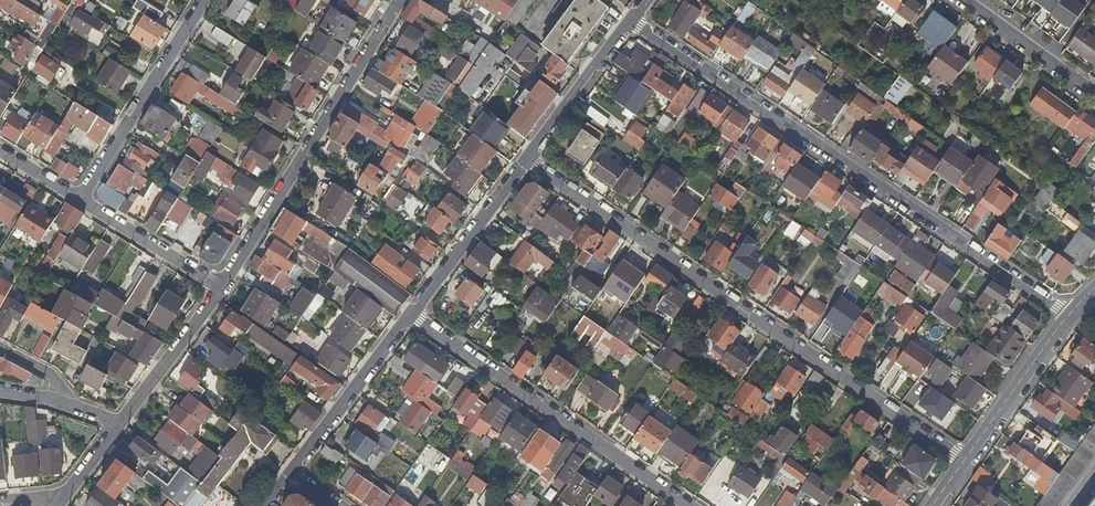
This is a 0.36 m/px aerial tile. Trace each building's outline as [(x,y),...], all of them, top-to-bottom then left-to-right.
[(23,37),(37,45),(39,47),(44,50),(52,37),(58,26),(50,22),(44,18),(36,12),(16,0),(0,0),(0,4),(31,24),(23,37)] [(36,12),(40,5),(32,0),(16,0),(36,12)] [(50,6),(51,7),(57,11),(50,22),(58,26),(72,4),(66,0),(54,0),(50,6)] [(132,7),(144,14),(156,22),(162,12),(143,0),(136,0),(132,7)] [(234,5),(250,15),(256,5),(248,0),(237,0),(234,5)] [(287,5),(296,11),(302,0),(291,0),(287,5)] [(296,11),(321,26),(324,21),(317,17),(315,20),(307,15),(317,0),(302,0),(296,11)] [(375,0),(349,0),(347,3),(366,14),(375,0)] [(448,17),(420,0),(413,0),(403,17),(413,24),(421,11),(443,25),(448,17)] [(506,21),(507,20),(520,0),(473,0),(506,21)] [(533,0),(520,0),(507,20),(517,27),(535,2),(533,0)] [(547,66),(550,68),(545,75),(544,76),(556,86),(563,77),(561,75),(569,66),(567,65),(608,8),(597,0),(562,0),(552,13),(561,20),(542,46),(555,55),(547,66)] [(684,37),(706,5),(699,0),(686,0),(673,17),(676,18),(670,27),(684,37)] [(882,2),(877,9),(887,16),(888,15),(893,18),(903,3),(901,1),(902,0),(880,0),(882,2)] [(912,0),(906,0),(903,3),(893,18),(891,20),(903,29),(909,22),(914,25),(925,9),(912,0)] [(1085,7),(1076,0),(1037,0),(1053,11),(1051,14),(1059,19),(1053,27),(1057,30),(1062,22),(1070,28),(1085,7)] [(80,7),(73,3),(72,4),(58,26),(70,34),(75,26),(89,34),(93,27),(98,30),(104,22),(95,16),(80,7)] [(244,25),(250,15),(234,5),(228,15),(244,25)] [(706,19),(712,10),(707,6),(701,15),(706,19)] [(51,7),(44,18),(50,22),(57,11),(51,7)] [(334,10),(323,28),(345,42),(356,24),(334,10)] [(956,30),(933,12),(915,37),(922,42),(925,37),(934,44),(932,47),(940,52),(956,30)] [(152,49),(165,27),(156,22),(144,14),(131,36),(152,49)] [(103,33),(108,25),(104,22),(98,30),(103,33)] [(423,24),(419,31),(424,35),(427,36),(441,45),(445,39),(435,33),(436,31),(423,24)] [(321,26),(306,50),(328,63),(331,65),(345,42),(323,28),(321,26)] [(417,47),(424,35),(419,31),(410,26),(398,46),(412,55),(415,50),(417,51),(419,48),(417,47)] [(230,47),(235,38),(216,27),(211,35),(230,47)] [(755,43),(732,27),(723,39),(719,45),(742,61),(747,54),(755,43)] [(1081,28),(1069,44),(1094,64),(1094,38),(1081,28)] [(689,40),(712,56),(719,45),(723,39),(716,34),(710,42),(695,31),(689,40)] [(13,60),(23,67),(32,53),(37,45),(23,37),(19,34),(9,49),(17,54),(13,60)] [(791,86),(792,87),(806,66),(817,50),(794,34),(789,43),(803,53),(795,64),(797,66),(788,79),(773,69),(764,83),(783,97),(791,86)] [(438,50),(441,45),(427,36),(424,41),(438,50)] [(524,36),(509,58),(516,63),(531,73),(536,66),(532,63),(537,55),(535,53),(539,48),(524,36)] [(764,60),(772,66),(782,52),(759,37),(755,43),(747,54),(762,64),(764,60)] [(928,52),(936,58),(940,52),(932,47),(934,44),(925,37),(922,42),(931,49),(928,52)] [(485,40),(469,63),(475,66),(491,44),(485,40)] [(484,108),(516,63),(509,58),(491,44),(475,66),(472,70),(462,85),(459,89),(472,99),(484,108)] [(930,70),(955,87),(972,62),(947,45),(930,70)] [(39,47),(34,55),(39,57),(44,50),(39,47)] [(449,59),(453,53),(443,47),(439,53),(449,59)] [(616,52),(609,61),(610,62),(638,80),(649,63),(656,54),(650,50),(644,59),(638,55),(635,51),(630,47),(623,57),(616,52)] [(247,77),(247,78),(252,81),(267,58),(251,48),(237,71),(247,77)] [(283,54),(273,48),(267,58),(277,64),(283,54)] [(304,48),(289,72),(293,74),(309,84),(313,86),(328,63),(306,50),(304,48)] [(978,69),(992,80),(1005,61),(988,48),(974,67),(978,69)] [(380,60),(374,69),(398,83),(401,86),(408,75),(413,78),(417,72),(412,69),(416,62),(395,50),(386,64),(380,60)] [(112,59),(124,67),(129,59),(117,52),(112,59)] [(32,53),(23,67),(22,69),(29,73),(39,57),(34,55),(32,53)] [(649,63),(657,68),(663,59),(656,54),(649,63)] [(39,75),(37,78),(48,85),(59,67),(56,65),(58,63),(49,57),(47,60),(43,57),(34,72),(39,75)] [(467,67),(472,70),(475,66),(469,63),(460,57),(447,79),(456,84),(459,86),(460,83),(458,82),(467,67)] [(14,74),(19,67),(5,58),(0,66),(14,74)] [(116,94),(131,71),(130,70),(124,67),(112,59),(111,59),(97,82),(116,94)] [(182,59),(176,67),(202,83),(205,84),(208,79),(211,80),(213,77),(193,65),(182,59)] [(762,64),(770,69),(772,66),(764,60),(762,64)] [(1022,74),(1005,61),(992,80),(988,85),(979,98),(984,102),(999,81),(1010,89),(1022,74)] [(649,63),(638,80),(668,101),(674,92),(670,89),(664,85),(670,77),(657,68),(649,63)] [(542,73),(545,75),(550,68),(547,66),(542,73)] [(792,87),(789,91),(812,106),(823,90),(826,86),(814,78),(812,71),(806,66),(792,87)] [(839,68),(836,73),(843,77),(846,73),(839,68)] [(391,94),(398,83),(374,69),(363,86),(379,96),(380,94),(387,98),(390,93),(391,94)] [(992,80),(978,69),(974,74),(988,85),(992,80)] [(197,91),(201,83),(183,72),(171,92),(189,103),(197,91)] [(434,73),(419,96),(426,101),(437,107),(452,85),(434,73)] [(288,82),(304,91),(309,84),(293,74),(288,82)] [(624,75),(608,98),(633,114),(649,91),(624,75)] [(234,76),(222,95),(237,104),(238,105),(245,93),(237,88),(242,81),(234,76)] [(898,106),(913,85),(901,76),(885,97),(898,106)] [(2,115),(17,92),(0,81),(0,114),(2,115)] [(201,83),(197,91),(204,95),(209,87),(205,84),(202,83),(201,83)] [(528,103),(510,127),(525,138),(558,95),(543,83),(538,90),(534,86),(524,100),(528,103)] [(858,88),(865,93),(869,88),(862,83),(858,88)] [(309,84),(304,91),(296,104),(307,111),(320,90),(313,86),(309,84)] [(691,91),(680,84),(678,87),(674,92),(668,101),(665,105),(676,113),(691,91)] [(209,87),(204,95),(232,112),(237,104),(222,95),(209,87)] [(689,108),(698,114),(699,112),(711,95),(713,93),(704,87),(689,108)] [(874,99),(877,94),(869,88),(865,93),(874,99)] [(1031,104),(1041,111),(1053,96),(1053,95),(1042,88),(1031,104)] [(846,106),(823,90),(812,106),(810,108),(833,124),(846,106)] [(717,124),(729,107),(711,95),(699,112),(717,124)] [(849,111),(867,124),(867,123),(877,108),(859,96),(849,111)] [(1076,113),(1053,96),(1041,111),(1065,128),(1070,121),(1076,113)] [(171,97),(167,102),(184,115),(188,109),(171,97)] [(283,133),(297,109),(280,98),(270,113),(263,109),(258,117),(283,133)] [(95,99),(88,110),(105,120),(111,109),(95,99)] [(891,112),(895,106),(884,99),(880,104),(877,108),(867,123),(873,127),(879,118),(886,108),(891,112)] [(426,101),(411,124),(428,134),(444,112),(437,107),(426,101)] [(87,136),(102,144),(114,125),(105,120),(88,110),(76,102),(60,128),(47,149),(45,151),(55,156),(68,135),(65,133),(72,122),(89,133),(87,136)] [(590,106),(585,113),(605,127),(609,121),(601,116),(602,114),(590,106)] [(902,120),(906,114),(895,106),(891,112),(902,120)] [(734,111),(729,107),(717,124),(722,128),(734,111)] [(158,135),(158,136),(164,140),(167,135),(161,131),(168,120),(150,108),(140,124),(158,135)] [(1079,108),(1076,113),(1070,121),(1090,136),(1085,143),(1070,164),(1076,168),(1094,142),(1094,120),(1079,108)] [(18,142),(23,134),(34,117),(22,110),(18,117),(8,110),(0,123),(0,130),(2,132),(18,142)] [(493,149),(510,127),(487,110),(470,132),(475,135),(493,149)] [(742,127),(747,120),(734,111),(722,128),(719,132),(735,143),(745,129),(742,127)] [(23,134),(47,149),(60,128),(36,113),(34,117),(23,134)] [(630,120),(617,140),(634,150),(639,142),(636,140),(643,129),(642,128),(645,124),(629,113),(626,118),(630,120)] [(386,148),(389,143),(372,133),(352,120),(342,114),(328,137),(330,139),(343,147),(345,148),(357,130),(386,148)] [(356,114),(352,120),(372,133),(376,127),(356,114)] [(667,119),(660,114),(651,127),(662,135),(668,125),(665,123),(667,119)] [(902,120),(925,136),(929,131),(906,114),(902,120)] [(210,120),(188,155),(201,163),(209,151),(223,128),(210,120)] [(1090,136),(1070,121),(1065,128),(1085,143),(1090,136)] [(390,135),(397,139),(404,128),(397,124),(390,135)] [(567,154),(584,166),(605,135),(588,124),(567,154)] [(856,126),(841,147),(847,152),(849,149),(862,130),(856,126)] [(397,139),(393,146),(400,150),(410,156),(412,158),(418,148),(413,145),(418,137),(404,128),(397,139)] [(752,152),(766,162),(768,158),(780,141),(760,128),(747,146),(753,150),(752,152)] [(265,130),(242,166),(252,172),(257,165),(268,172),(280,153),(277,151),(283,141),(265,130)] [(884,145),(862,130),(849,149),(870,164),(874,159),(898,176),(903,168),(909,160),(892,148),(889,153),(886,151),(885,153),(881,150),(884,145)] [(697,140),(686,133),(678,143),(690,151),(697,140)] [(430,157),(440,143),(428,134),(418,148),(412,158),(413,158),(426,168),(432,158),(430,157)] [(475,135),(459,157),(480,173),(496,151),(493,149),(475,135)] [(338,155),(343,147),(330,139),(325,147),(338,155)] [(785,145),(780,141),(768,158),(773,162),(778,155),(785,145)] [(133,150),(129,158),(124,165),(137,173),(147,179),(150,174),(144,171),(149,163),(154,166),(156,163),(157,163),(160,158),(160,154),(139,142),(136,147),(135,147),(133,150)] [(720,158),(726,149),(719,145),(714,154),(720,158)] [(801,156),(785,145),(778,155),(789,162),(783,171),(789,175),(795,166),(801,156)] [(935,158),(918,147),(909,160),(903,168),(911,174),(912,172),(921,178),(935,158)] [(408,158),(399,153),(392,148),(386,157),(387,157),(380,170),(387,175),(390,176),(394,171),(398,164),(402,167),(408,158)] [(732,148),(717,169),(724,174),(735,158),(739,153),(732,148)] [(966,159),(951,148),(936,170),(951,180),(966,159)] [(749,154),(741,149),(739,153),(735,158),(743,163),(749,154)] [(203,180),(218,157),(209,151),(201,163),(194,174),(203,180)] [(173,180),(186,188),(194,174),(201,163),(188,155),(173,180)] [(591,173),(614,188),(625,171),(603,155),(591,173)] [(476,181),(481,174),(480,173),(459,157),(458,157),(446,173),(457,182),(452,188),(465,197),(469,191),(471,193),(478,182),(476,181)] [(57,158),(51,168),(72,181),(77,179),(74,177),(78,171),(57,158)] [(414,186),(427,168),(426,168),(413,158),(412,158),(405,168),(400,175),(397,180),(394,184),(385,198),(390,201),(388,204),(397,211),(408,195),(406,193),(407,191),(412,185),(414,186)] [(700,171),(706,162),(701,158),(695,167),(700,171)] [(773,162),(768,158),(766,162),(762,167),(765,169),(766,167),(773,172),(778,164),(773,162)] [(973,164),(966,159),(951,180),(958,185),(973,164)] [(984,173),(985,171),(974,163),(973,164),(958,185),(957,188),(961,191),(967,183),(980,192),(974,200),(979,204),(984,198),(985,196),(982,193),(988,184),(978,176),(981,172),(984,173)] [(106,186),(103,184),(99,190),(101,198),(127,215),(138,197),(132,193),(128,199),(123,196),(134,178),(146,185),(149,180),(147,179),(137,173),(136,175),(120,164),(106,186)] [(405,168),(402,167),(398,164),(394,171),(400,175),(405,168)] [(375,196),(387,175),(380,170),(371,165),(359,186),(375,196)] [(653,197),(668,207),(678,192),(686,181),(663,165),(644,193),(653,199),(653,197)] [(820,181),(797,165),(783,185),(806,201),(808,199),(820,181)] [(643,180),(627,169),(625,171),(614,188),(613,188),(629,199),(643,180)] [(244,181),(244,180),(230,171),(224,182),(232,187),(230,189),(236,192),(232,198),(247,207),(258,189),(244,181)] [(400,175),(394,171),(390,176),(397,180),(400,175)] [(840,181),(826,172),(820,181),(808,199),(814,204),(818,199),(833,210),(837,204),(842,196),(836,192),(842,183),(840,181)] [(999,193),(1004,185),(997,179),(992,186),(985,196),(984,198),(1004,212),(1011,202),(999,193)] [(147,200),(157,185),(150,180),(149,180),(146,185),(139,195),(147,200)] [(1047,181),(1030,203),(1043,212),(1050,203),(1051,201),(1059,190),(1047,181)] [(22,189),(33,196),(38,189),(26,182),(22,189)] [(729,193),(717,184),(709,195),(731,210),(738,199),(739,200),(747,189),(737,182),(729,193)] [(356,198),(335,184),(317,214),(338,227),(356,198)] [(534,212),(548,193),(537,184),(527,186),(510,208),(537,228),(538,226),(544,219),(534,212)] [(982,193),(985,196),(992,186),(988,184),(982,193)] [(872,202),(849,187),(842,196),(837,204),(849,212),(853,207),(864,214),(866,212),(872,202)] [(5,189),(0,197),(0,219),(8,224),(16,211),(19,212),(26,202),(5,189)] [(146,227),(157,234),(179,198),(168,192),(146,227)] [(701,208),(678,192),(668,207),(665,212),(663,214),(676,224),(675,226),(684,232),(689,225),(701,208)] [(653,199),(644,193),(642,196),(665,212),(668,207),(653,197),(653,199)] [(424,223),(439,235),(450,220),(454,224),(467,207),(457,200),(450,194),(437,211),(435,209),(424,223)] [(758,203),(761,198),(754,194),(751,199),(758,203)] [(245,208),(227,196),(215,215),(234,226),(245,208)] [(814,204),(830,215),(833,210),(818,199),(814,204)] [(179,200),(164,224),(177,232),(192,207),(179,200)] [(1062,222),(1068,214),(1051,201),(1050,203),(1052,205),(1048,211),(1062,222)] [(57,221),(74,232),(84,215),(67,204),(57,221)] [(564,229),(573,235),(581,224),(566,213),(569,210),(564,206),(561,210),(554,204),(544,219),(538,226),(547,232),(556,219),(566,226),(564,229)] [(42,242),(56,219),(47,214),(46,216),(41,213),(28,205),(15,226),(42,242)] [(291,244),(306,221),(288,210),(285,208),(270,231),(274,234),(291,244)] [(783,216),(776,212),(771,219),(776,222),(774,224),(781,229),(786,223),(781,219),(783,216)] [(888,227),(866,212),(864,214),(854,229),(876,245),(888,227)] [(979,217),(973,213),(965,224),(971,229),(979,217)] [(1059,257),(1066,262),(1071,255),(1082,263),(1094,246),(1094,244),(1081,233),(1085,226),(1068,214),(1062,222),(1079,234),(1066,251),(1064,249),(1059,257)] [(735,221),(728,216),(721,227),(728,231),(735,221)] [(233,243),(238,235),(214,220),(209,229),(215,233),(211,239),(210,239),(208,242),(202,239),(193,253),(200,257),(212,265),(220,263),(233,243)] [(793,239),(802,226),(793,220),(784,232),(793,239)] [(333,270),(349,248),(306,221),(291,244),(333,270)] [(696,230),(689,225),(684,232),(681,237),(688,242),(696,230)] [(1007,230),(999,225),(985,244),(1008,260),(1021,241),(1014,236),(1011,241),(1003,236),(1007,230)] [(891,255),(899,260),(911,242),(912,241),(889,226),(888,227),(876,245),(891,255)] [(1094,244),(1094,234),(1085,226),(1081,233),(1094,244)] [(576,272),(580,274),(581,273),(586,265),(593,255),(591,253),(602,238),(586,227),(583,229),(581,228),(573,239),(575,241),(574,242),(583,248),(581,250),(584,252),(572,269),(576,272)] [(734,254),(735,255),(747,238),(748,236),(742,232),(744,229),(740,227),(734,236),(737,238),(728,250),(717,242),(705,259),(722,271),(734,254)] [(828,232),(821,227),(816,235),(822,240),(828,232)] [(802,235),(812,241),(816,235),(806,229),(802,235)] [(613,248),(616,244),(621,237),(611,230),(603,241),(604,243),(599,251),(597,250),(593,255),(586,265),(597,272),(613,248)] [(930,238),(919,231),(914,239),(918,241),(920,238),(927,243),(930,238)] [(59,255),(83,270),(84,267),(97,247),(73,233),(69,239),(59,255)] [(61,234),(37,274),(45,278),(59,255),(69,239),(61,234)] [(812,241),(835,256),(839,251),(822,240),(816,235),(812,241)] [(414,250),(427,260),(437,247),(424,237),(414,250)] [(754,243),(747,238),(735,255),(729,264),(749,278),(755,269),(745,262),(753,249),(751,248),(754,243)] [(112,245),(102,239),(97,247),(84,267),(94,274),(112,245)] [(272,265),(272,266),(289,276),(296,265),(287,260),(293,252),(276,241),(264,260),(272,265)] [(546,267),(549,270),(555,262),(528,242),(527,241),(510,263),(523,273),(524,273),(534,259),(546,267)] [(495,266),(502,257),(482,242),(466,264),(484,278),(491,269),(496,273),(499,269),(495,266)] [(934,258),(911,242),(899,260),(895,266),(918,281),(919,280),(932,260),(934,258)] [(847,246),(843,244),(839,251),(842,253),(847,246)] [(891,255),(876,245),(872,251),(886,262),(891,255)] [(395,317),(412,295),(350,249),(334,271),(348,282),(357,289),(382,307),(395,317)] [(1062,282),(1073,267),(1066,262),(1059,257),(1049,250),(1041,261),(1050,267),(1047,271),(1062,282)] [(837,278),(848,286),(861,266),(853,260),(842,253),(839,251),(835,256),(846,264),(837,278)] [(401,257),(394,252),(389,258),(396,264),(401,257)] [(650,269),(627,254),(614,273),(622,279),(626,272),(641,283),(650,269)] [(858,254),(853,260),(861,266),(866,260),(858,254)] [(295,285),(298,287),(300,283),(289,276),(272,266),(257,256),(250,268),(264,277),(261,281),(272,287),(274,283),(276,284),(276,286),(283,290),(284,287),(288,290),(292,283),(295,285)] [(772,259),(768,256),(750,282),(749,284),(765,295),(779,275),(767,267),(772,259)] [(873,263),(867,258),(866,260),(861,266),(868,270),(873,263)] [(380,270),(406,289),(422,267),(410,259),(401,271),(394,266),(387,261),(380,270)] [(947,271),(932,260),(919,280),(942,296),(948,286),(951,281),(956,274),(949,269),(947,271)] [(329,269),(321,264),(316,272),(324,277),(329,269)] [(131,280),(134,281),(139,284),(146,272),(147,270),(140,265),(131,280)] [(648,310),(653,314),(659,306),(671,288),(677,279),(657,265),(645,282),(654,288),(653,290),(655,292),(653,295),(657,297),(648,310)] [(342,289),(348,282),(334,271),(329,279),(342,289)] [(888,280),(909,294),(915,285),(894,271),(888,280)] [(156,278),(146,272),(139,284),(131,298),(127,304),(118,318),(124,321),(142,331),(148,323),(131,314),(139,301),(141,302),(156,278)] [(580,274),(576,272),(558,298),(561,300),(571,286),(580,274)] [(519,278),(535,290),(539,285),(527,276),(524,273),(523,273),(519,278)] [(571,286),(594,302),(603,288),(581,273),(580,274),(571,286)] [(792,277),(789,275),(772,299),(791,312),(800,299),(785,288),(792,277)] [(13,285),(0,278),(0,311),(13,285)] [(483,292),(468,280),(456,295),(472,307),(483,292)] [(100,294),(76,281),(70,291),(94,304),(100,294)] [(126,295),(131,298),(139,284),(134,281),(126,295)] [(879,295),(899,308),(907,297),(884,282),(872,299),(875,301),(879,295)] [(1003,302),(993,316),(1003,323),(1013,309),(1004,303),(1009,294),(991,282),(985,290),(976,303),(985,310),(995,296),(1003,302)] [(305,286),(290,309),(292,310),(303,317),(310,307),(319,294),(305,286)] [(334,293),(324,286),(319,294),(325,299),(328,301),(334,293)] [(957,293),(948,286),(942,296),(936,303),(937,304),(931,313),(956,330),(962,320),(946,310),(957,293)] [(168,291),(184,301),(186,298),(169,288),(168,291)] [(556,300),(538,288),(525,306),(540,317),(547,307),(550,309),(556,300)] [(686,299),(671,288),(659,306),(674,317),(686,299)] [(257,289),(243,312),(265,328),(280,303),(257,289)] [(365,329),(382,307),(357,289),(341,311),(347,316),(365,329)] [(127,304),(102,291),(100,294),(94,304),(118,318),(127,304)] [(184,301),(168,291),(150,319),(166,329),(184,301)] [(507,306),(510,301),(499,293),(487,309),(493,314),(496,308),(502,313),(507,306)] [(316,312),(325,299),(319,294),(310,307),(316,312)] [(825,305),(809,294),(796,313),(807,320),(813,324),(813,325),(820,315),(818,314),(825,305)] [(860,316),(864,311),(841,295),(826,317),(834,323),(832,326),(847,336),(860,316)] [(692,306),(697,309),(699,310),(706,301),(699,296),(692,306)] [(1024,305),(1027,300),(1022,296),(1018,301),(1024,305)] [(22,322),(26,314),(29,308),(31,304),(23,300),(20,304),(11,299),(0,318),(0,333),(4,336),(14,318),(22,322)] [(566,314),(571,307),(561,300),(560,302),(556,308),(566,314)] [(26,314),(56,330),(62,318),(32,303),(31,304),(29,308),(26,314)] [(906,327),(916,334),(930,313),(925,309),(922,315),(906,304),(896,320),(901,323),(898,328),(903,332),(906,327)] [(513,310),(507,306),(502,313),(508,317),(513,310)] [(605,321),(589,309),(584,316),(601,328),(607,332),(608,330),(618,315),(619,314),(613,310),(605,321)] [(838,349),(852,358),(855,354),(858,356),(861,351),(858,350),(863,342),(862,342),(866,337),(865,336),(874,323),(869,320),(874,314),(866,309),(864,311),(860,316),(847,336),(838,349)] [(288,315),(300,322),(303,317),(292,310),(288,315)] [(325,326),(332,332),(346,316),(339,310),(325,326)] [(1023,310),(1010,328),(1027,340),(1039,322),(1023,310)] [(287,360),(294,365),(301,356),(235,311),(221,328),(231,335),(237,326),(247,333),(248,333),(287,360)] [(622,318),(618,315),(608,330),(611,333),(625,343),(636,328),(622,318)] [(358,340),(365,330),(365,329),(347,316),(331,338),(351,353),(360,342),(358,340)] [(589,346),(594,350),(600,341),(607,332),(601,328),(584,316),(571,335),(579,341),(586,331),(594,337),(595,337),(589,346)] [(720,344),(729,350),(735,342),(741,333),(721,319),(709,336),(717,342),(715,345),(718,347),(720,344)] [(136,347),(131,356),(148,365),(165,343),(142,331),(124,321),(119,330),(132,337),(133,335),(139,338),(134,346),(136,347)] [(74,344),(82,330),(68,322),(53,349),(81,364),(88,351),(74,344)] [(1008,367),(1027,340),(1010,328),(1006,325),(987,352),(994,357),(1008,367)] [(245,336),(247,333),(237,326),(231,335),(233,337),(236,333),(240,332),(245,336)] [(276,326),(271,332),(286,342),(290,336),(276,326)] [(664,340),(647,328),(642,335),(660,347),(664,340)] [(673,335),(685,343),(689,336),(677,328),(673,335)] [(299,336),(293,332),(290,336),(286,342),(292,346),(299,336)] [(509,354),(520,361),(535,339),(524,332),(509,354)] [(625,354),(632,359),(636,352),(629,348),(607,332),(600,341),(623,356),(625,354)] [(34,354),(41,358),(52,336),(45,333),(34,354)] [(220,367),(223,363),(235,348),(234,348),(217,334),(208,346),(215,351),(209,359),(220,367)] [(685,343),(673,335),(653,364),(662,370),(662,369),(665,365),(667,362),(669,364),(667,367),(676,373),(685,360),(673,353),(676,349),(679,351),(685,343)] [(94,353),(101,340),(95,336),(88,349),(94,353)] [(539,341),(535,339),(520,361),(513,371),(523,378),(536,358),(534,356),(541,346),(537,344),(539,341)] [(245,356),(250,349),(239,341),(234,348),(235,348),(239,352),(245,356)] [(623,356),(600,341),(594,350),(605,357),(610,350),(616,354),(614,357),(620,361),(623,356)] [(913,373),(920,378),(935,358),(910,341),(903,352),(896,361),(903,366),(902,368),(912,375),(913,373)] [(656,358),(633,342),(629,348),(636,352),(652,363),(656,358)] [(757,358),(735,342),(729,350),(721,361),(727,366),(744,377),(755,361),(757,358)] [(416,343),(404,360),(418,370),(421,372),(433,355),(416,343)] [(977,381),(994,357),(987,352),(975,344),(964,359),(958,367),(958,368),(969,376),(977,381)] [(351,360),(330,345),(317,362),(336,375),(342,367),(345,369),(351,360)] [(1077,357),(1073,362),(1083,369),(1086,364),(1091,367),(1094,361),(1094,357),(1080,346),(1073,355),(1077,357)] [(772,351),(765,347),(757,358),(755,361),(762,365),(772,351)] [(877,372),(885,378),(896,361),(903,352),(895,347),(877,372)] [(228,367),(239,352),(235,348),(223,363),(228,367)] [(556,355),(550,351),(542,362),(547,367),(556,355)] [(108,375),(126,385),(138,365),(117,353),(106,374),(108,375)] [(28,381),(30,377),(34,379),(36,375),(32,373),(3,357),(0,356),(0,369),(9,374),(10,372),(28,381)] [(329,401),(341,384),(301,356),(294,365),(292,368),(319,387),(316,392),(329,401)] [(579,371),(557,356),(544,374),(566,389),(579,371)] [(954,364),(958,367),(964,359),(959,356),(954,364)] [(938,374),(933,381),(940,386),(953,369),(937,358),(930,368),(938,374)] [(294,365),(287,360),(281,368),(288,374),(292,368),(294,365)] [(727,366),(721,361),(717,367),(724,371),(727,366)] [(200,370),(202,368),(195,362),(179,382),(192,392),(206,374),(200,370)] [(80,380),(100,390),(108,375),(106,374),(88,365),(80,380)] [(1055,381),(1049,390),(1059,397),(1068,404),(1073,407),(1079,398),(1080,399),(1092,382),(1069,365),(1056,382),(1055,381)] [(806,378),(789,366),(779,381),(795,393),(806,378)] [(288,374),(281,368),(274,378),(281,383),(286,376),(288,374)] [(676,378),(662,369),(662,370),(675,379),(676,378)] [(432,395),(439,385),(421,372),(418,370),(404,389),(414,396),(413,399),(416,401),(431,411),(437,415),(442,408),(428,399),(431,394),(432,395)] [(814,388),(823,376),(815,371),(807,383),(814,388)] [(30,377),(28,381),(27,384),(43,386),(45,380),(36,375),(34,379),(30,377)] [(597,382),(586,375),(577,389),(587,396),(586,397),(607,411),(618,395),(597,381),(597,382)] [(298,384),(286,376),(281,383),(285,386),(292,392),(298,384)] [(974,407),(987,388),(977,381),(969,376),(956,395),(974,407)] [(458,378),(448,391),(459,399),(466,389),(469,386),(458,378)] [(670,386),(693,402),(698,395),(675,379),(670,386)] [(98,395),(100,390),(80,380),(79,383),(78,385),(98,395)] [(764,394),(746,382),(733,402),(750,414),(764,394)] [(294,402),(298,396),(292,392),(285,386),(282,391),(288,395),(287,396),(294,402)] [(953,403),(932,388),(920,404),(942,419),(953,403)] [(414,396),(404,389),(402,392),(410,397),(413,399),(414,396)] [(479,398),(466,389),(459,399),(454,406),(463,412),(467,415),(468,413),(478,421),(488,406),(478,399),(479,398)] [(1054,404),(1059,397),(1049,390),(1048,389),(1043,397),(1040,394),(1031,407),(1050,421),(1059,408),(1054,404)] [(199,427),(210,416),(187,396),(177,409),(199,427)] [(398,414),(404,418),(416,401),(413,399),(410,397),(398,414)] [(513,411),(494,398),(488,406),(478,421),(471,431),(480,437),(483,434),(485,435),(490,427),(498,433),(513,411)] [(415,434),(431,411),(416,401),(404,418),(400,424),(415,434)] [(619,422),(637,434),(648,417),(651,413),(634,401),(619,422)] [(766,404),(761,401),(753,412),(758,416),(766,404)] [(294,418),(310,430),(322,415),(305,403),(294,418)] [(1082,421),(1086,416),(1073,407),(1068,404),(1064,409),(1082,421)] [(34,445),(40,444),(39,437),(38,421),(36,407),(28,406),(30,422),(32,422),(34,445)] [(375,429),(381,433),(385,427),(384,426),(389,419),(370,406),(358,422),(373,433),(375,429)] [(463,412),(454,406),(453,409),(461,415),(463,412)] [(733,406),(728,415),(744,426),(750,417),(733,406)] [(177,409),(163,421),(168,425),(170,426),(171,424),(196,443),(199,427),(177,409)] [(857,418),(852,415),(841,431),(843,433),(840,437),(846,441),(855,427),(869,437),(879,422),(862,410),(857,418)] [(241,411),(240,413),(250,420),(251,418),(241,411)] [(268,453),(277,441),(278,439),(251,418),(250,420),(240,413),(231,425),(239,432),(241,433),(252,441),(268,453)] [(537,428),(517,414),(500,437),(521,451),(537,428)] [(1030,430),(1035,423),(1023,414),(1018,421),(1030,430)] [(659,450),(671,433),(648,417),(637,434),(634,438),(657,453),(659,450)] [(46,420),(38,421),(39,437),(48,436),(46,420)] [(189,452),(196,443),(171,424),(170,426),(168,425),(154,444),(171,456),(180,445),(189,452)] [(1075,452),(1064,468),(1059,474),(1045,494),(1037,505),(1057,505),(1094,453),(1094,424),(1075,452)] [(834,441),(811,425),(805,435),(827,450),(834,441)] [(1043,456),(1040,460),(1059,474),(1064,468),(1059,464),(1069,450),(1057,442),(1058,439),(1038,425),(1032,433),(1050,446),(1048,449),(1043,456)] [(299,436),(285,426),(279,433),(293,444),(299,436)] [(699,442),(676,426),(671,433),(659,450),(682,465),(690,454),(699,442)] [(775,439),(770,436),(766,441),(783,453),(785,454),(797,437),(793,434),(796,430),(791,427),(788,431),(783,427),(775,439)] [(368,461),(379,445),(375,441),(358,430),(346,446),(368,461)] [(534,439),(533,438),(527,447),(536,454),(533,458),(539,462),(533,470),(541,475),(550,462),(552,459),(545,454),(547,451),(543,449),(545,446),(555,453),(560,444),(540,430),(534,439)] [(252,441),(241,433),(222,458),(202,484),(185,505),(202,505),(252,441)] [(396,443),(381,433),(375,441),(379,445),(390,452),(396,443)] [(886,438),(879,433),(872,443),(876,446),(878,448),(886,438)] [(147,462),(157,450),(139,437),(130,449),(147,462)] [(552,463),(550,462),(541,475),(549,480),(556,473),(555,473),(576,443),(568,438),(552,463)] [(774,465),(781,469),(782,467),(785,464),(788,459),(789,457),(785,454),(783,453),(782,454),(761,440),(758,443),(770,451),(769,453),(778,459),(774,465)] [(193,455),(199,446),(196,443),(189,452),(193,455)] [(1037,488),(1045,494),(1059,474),(1040,460),(1015,443),(1009,452),(1024,464),(1025,463),(1045,477),(1037,488)] [(554,486),(563,492),(577,472),(591,451),(581,445),(574,455),(575,455),(554,486)] [(916,447),(903,466),(907,469),(920,478),(922,479),(935,460),(922,451),(924,448),(918,445),(916,448),(916,447)] [(202,452),(187,472),(202,484),(222,458),(219,456),(207,446),(202,452)] [(333,450),(327,446),(321,453),(329,458),(336,463),(342,454),(335,449),(334,448),(333,450)] [(1043,456),(1048,449),(1044,446),(1039,453),(1043,456)] [(44,474),(62,472),(60,449),(42,451),(44,474)] [(459,450),(452,460),(458,464),(464,454),(459,450)] [(704,464),(713,470),(720,459),(711,452),(703,463),(704,464)] [(17,477),(39,475),(37,454),(11,456),(12,464),(15,463),(17,477)] [(375,454),(369,464),(375,468),(381,458),(375,454)] [(704,464),(703,463),(690,454),(682,465),(678,471),(687,478),(691,473),(695,477),(704,464)] [(868,459),(863,455),(855,466),(860,470),(868,459)] [(809,473),(788,459),(785,464),(782,467),(794,476),(803,482),(809,473)] [(448,465),(470,481),(474,475),(465,469),(458,464),(452,460),(451,460),(448,465)] [(116,499),(136,474),(119,461),(100,487),(101,488),(116,499)] [(713,470),(704,464),(695,477),(704,483),(713,470)] [(468,465),(465,469),(474,475),(477,471),(468,465)] [(761,480),(741,466),(729,483),(749,497),(761,480)] [(888,505),(910,505),(904,502),(885,488),(860,470),(855,466),(842,483),(838,488),(843,491),(854,477),(868,488),(866,491),(876,499),(877,498),(888,505)] [(346,489),(363,500),(373,486),(357,475),(359,473),(351,467),(339,484),(346,489)] [(794,476),(782,467),(781,469),(779,471),(791,480),(794,476)] [(993,477),(980,467),(971,479),(980,485),(985,488),(993,477)] [(136,474),(179,505),(185,505),(202,484),(187,472),(181,468),(168,485),(149,471),(146,475),(139,470),(136,474)] [(915,486),(920,478),(907,469),(902,476),(915,486)] [(577,472),(563,492),(559,498),(571,505),(587,505),(595,495),(600,487),(577,472)] [(811,483),(816,476),(812,472),(812,473),(807,480),(811,483)] [(904,502),(915,486),(902,476),(896,472),(885,488),(904,502)] [(783,477),(778,473),(771,483),(776,487),(783,477)] [(481,493),(487,485),(474,475),(470,481),(468,484),(481,493)] [(549,480),(541,475),(539,478),(547,483),(549,480)] [(615,499),(619,494),(623,487),(608,476),(600,487),(595,495),(611,505),(615,499)] [(822,479),(816,476),(811,483),(807,480),(801,489),(804,491),(822,504),(820,505),(825,505),(837,490),(827,483),(824,488),(819,484),(822,479)] [(832,476),(827,483),(837,490),(838,488),(842,483),(832,476)] [(704,483),(695,477),(693,479),(702,485),(704,483)] [(985,488),(980,485),(965,505),(1011,505),(985,488)] [(371,505),(385,505),(396,491),(388,486),(383,493),(373,486),(363,500),(371,505)] [(481,505),(486,505),(496,491),(489,486),(477,504),(481,505)] [(120,503),(116,499),(101,488),(87,505),(118,505),(120,503)] [(546,497),(553,502),(559,493),(552,488),(546,497)] [(801,489),(796,496),(789,505),(796,505),(801,499),(799,497),(804,491),(801,489)] [(530,491),(525,499),(520,505),(536,505),(533,503),(536,499),(531,495),(533,493),(530,491)] [(796,496),(788,491),(777,505),(789,505),(796,496)] [(511,501),(519,505),(520,505),(525,499),(517,493),(511,501)] [(846,504),(850,498),(843,494),(839,499),(846,504)] [(301,496),(300,495),(292,496),(285,505),(316,505),(301,496)] [(396,495),(388,505),(412,505),(396,495)] [(432,504),(434,503),(426,497),(419,505),(431,505),(432,504)] [(627,497),(621,505),(641,505),(627,497)]
